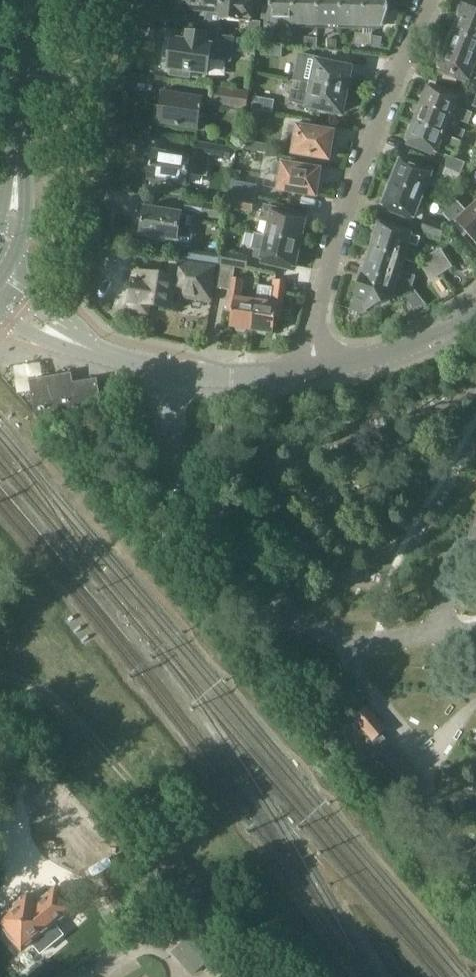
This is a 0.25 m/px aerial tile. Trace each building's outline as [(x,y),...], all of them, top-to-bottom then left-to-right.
[(223,19),(223,13),(224,2),(217,1),(217,0),(181,0),(180,9),(211,12),(210,20),(204,19),(204,22),(200,21),(198,31),(221,34),(223,19)] [(217,1),(224,2),(223,13),(223,19),(252,22),(253,22),(253,21),(255,1),(253,1),(253,0),(217,0),(217,1)] [(297,0),(273,0),(272,19),(267,19),(267,28),(278,28),(278,23),(296,23),(297,0)] [(320,0),(297,0),(296,23),(320,24),(320,0)] [(343,0),(320,0),(320,24),(342,25),(343,0)] [(363,0),(343,0),(342,25),(362,25),(363,0)] [(362,25),(366,25),(365,33),(374,34),(375,26),(384,26),(391,11),(391,7),(388,0),(363,0),(362,25)] [(475,20),(475,0),(466,0),(461,14),(475,20)] [(475,41),(475,20),(461,14),(460,15),(463,16),(459,25),(457,24),(454,33),(475,41)] [(263,22),(253,21),(253,22),(252,22),(250,39),(261,40),(263,22)] [(233,49),(235,38),(184,29),(182,41),(175,40),(170,68),(174,68),(173,75),(191,78),(192,71),(210,74),(212,58),(233,61),(234,49),(233,49)] [(365,44),(365,33),(357,33),(357,44),(365,44)] [(374,34),(365,33),(365,44),(374,44),(374,34)] [(475,62),(475,41),(454,33),(450,41),(452,42),(449,51),(475,62)] [(318,38),(305,37),(304,46),(317,47),(318,38)] [(337,40),(328,40),(328,48),(337,49),(337,40)] [(282,57),(284,44),(263,41),(261,55),(282,57)] [(449,51),(445,61),(443,60),(439,69),(470,81),(473,72),(475,73),(475,62),(449,51)] [(320,58),(299,53),(293,81),(297,82),(297,80),(350,91),(353,80),(350,77),(352,69),(319,62),(320,58)] [(292,89),(289,102),(343,113),(344,105),(348,104),(350,91),(297,80),(297,82),(296,90),(292,89)] [(250,91),(231,88),(214,86),(211,105),(247,110),(250,91)] [(424,105),(470,123),(474,113),(456,106),(459,98),(431,87),(427,97),(425,96),(422,104),(424,105)] [(201,129),(206,99),(166,93),(161,124),(201,129)] [(275,100),(254,97),(252,109),(264,112),(273,113),(275,100)] [(470,123),(424,105),(420,115),(418,114),(415,122),(463,141),(467,131),(458,128),(460,121),(469,125),(470,123)] [(261,111),(251,110),(249,119),(259,121),(261,111)] [(463,141),(415,122),(411,131),(413,132),(410,142),(438,153),(441,144),(459,151),(463,141)] [(332,156),(334,145),(332,145),(334,133),(291,125),(289,135),(298,137),(295,153),(329,159),(330,156),(332,156)] [(232,159),(234,148),(195,141),(193,153),(212,156),(232,159)] [(248,141),(246,149),(266,153),(268,145),(248,141)] [(179,155),(156,152),(151,179),(153,180),(151,191),(186,196),(188,185),(190,173),(209,176),(212,156),(193,153),(193,154),(179,152),(179,155)] [(442,164),(442,165),(461,174),(465,163),(446,155),(442,164)] [(393,182),(425,194),(429,184),(435,187),(438,180),(435,176),(432,175),(434,171),(404,160),(400,171),(397,170),(393,182)] [(320,196),(323,179),(320,179),(321,170),(277,162),(275,175),(283,176),(281,189),(320,196)] [(461,174),(442,165),(437,176),(437,177),(457,184),(461,174)] [(257,198),(260,185),(234,180),(232,194),(257,198)] [(425,194),(393,182),(389,193),(391,194),(387,205),(424,220),(428,210),(420,207),(425,194)] [(255,200),(235,196),(232,209),(253,213),(255,200)] [(443,214),(454,225),(458,221),(475,240),(475,213),(472,208),(468,212),(455,197),(443,214)] [(225,207),(204,203),(202,216),(223,219),(225,207)] [(261,221),(267,222),(264,234),(268,235),(303,244),(306,231),(304,230),(306,219),(294,216),(295,211),(264,204),(261,221)] [(191,243),(195,215),(147,207),(143,235),(191,243)] [(442,238),(447,226),(426,219),(422,231),(442,238)] [(376,235),(371,249),(405,258),(409,243),(419,246),(422,237),(381,224),(378,236),(376,235)] [(303,244),(268,235),(264,234),(261,249),(257,248),(254,257),(295,267),(298,255),(300,256),(303,244)] [(397,281),(413,286),(416,276),(400,271),(405,258),(371,249),(367,262),(369,263),(366,273),(396,283),(397,281)] [(216,265),(219,265),(220,254),(190,250),(188,261),(201,263),(216,265)] [(442,251),(432,257),(443,273),(453,267),(442,251)] [(221,264),(221,265),(236,268),(247,270),(249,257),(223,252),(221,264)] [(433,280),(443,273),(432,257),(423,263),(433,280)] [(177,259),(174,278),(142,274),(141,283),(137,282),(136,286),(133,289),(132,295),(134,298),(133,311),(148,313),(150,304),(170,307),(182,309),(186,280),(216,284),(219,265),(177,259)] [(248,329),(253,330),(258,300),(242,298),(245,279),(234,277),(236,268),(221,265),(217,287),(232,290),(229,310),(234,311),(231,327),(238,328),(239,330),(246,331),(248,329)] [(401,299),(408,296),(413,310),(427,304),(413,288),(414,286),(413,286),(397,281),(396,283),(366,273),(364,272),(352,310),(363,314),(376,307),(380,309),(390,304),(391,300),(400,296),(401,299)] [(260,285),(258,300),(253,330),(262,332),(263,334),(267,335),(269,333),(275,334),(277,318),(282,319),(288,282),(276,280),(275,287),(260,285)] [(29,401),(32,400),(35,414),(45,425),(59,426),(66,422),(102,407),(102,400),(98,379),(74,383),(74,379),(51,383),(50,377),(29,380),(32,395),(28,395),(29,401)] [(234,425),(220,423),(218,438),(232,440),(234,425)] [(387,730),(369,709),(356,720),(380,747),(387,740),(382,734),(387,730)] [(406,800),(425,784),(395,749),(377,765),(406,800)] [(125,860),(101,875),(111,889),(93,900),(107,922),(129,909),(115,887),(135,874),(125,860)] [(78,911),(58,887),(39,903),(31,893),(0,917),(0,922),(24,951),(35,942),(40,948),(43,949),(50,944),(49,941),(44,935),(56,926),(57,928),(78,911)] [(173,953),(192,974),(208,960),(190,939),(173,953)]
